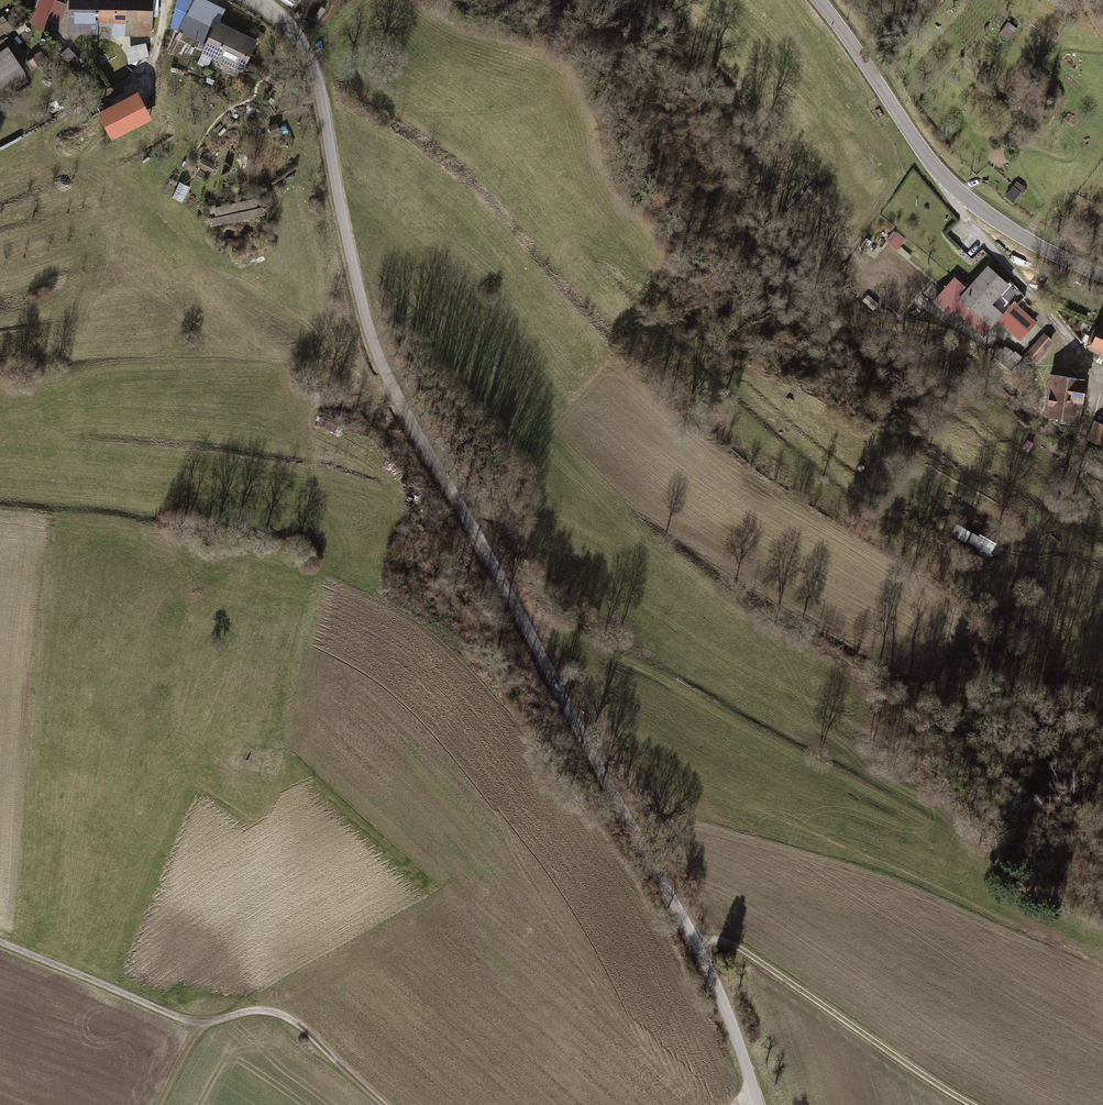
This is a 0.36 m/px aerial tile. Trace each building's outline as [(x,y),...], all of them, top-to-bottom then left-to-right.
[(55,0),(41,0),(36,15),(62,25),(70,5),(55,0)] [(101,24),(102,0),(74,0),(73,31),(101,32),(101,24)] [(101,24),(113,25),(113,33),(151,34),(152,0),(102,0),(101,24)] [(211,25),(188,14),(179,33),(203,44),(211,25)] [(0,22),(0,40),(15,31),(6,18),(0,22)] [(259,42),(219,23),(203,55),(243,74),(259,42)] [(0,53),(0,87),(26,73),(11,47),(0,53)] [(131,62),(140,57),(135,47),(126,52),(131,62)] [(117,51),(102,59),(123,102),(151,89),(141,69),(128,75),(117,51)] [(140,96),(98,116),(111,143),(153,123),(140,96)] [(212,225),(265,219),(263,202),(215,207),(217,220),(211,220),(212,225)] [(907,242),(896,231),(888,240),(898,250),(907,242)] [(998,319),(1005,310),(999,304),(1015,285),(992,265),(963,298),(954,308),(984,335),(998,319)] [(963,298),(949,287),(937,301),(950,312),(954,308),(963,298)] [(1005,310),(998,319),(1023,340),(1038,322),(1016,303),(1008,313),(1005,310)] [(1102,322),(1093,346),(1102,350),(1102,322)] [(1038,363),(1056,343),(1046,333),(1027,353),(1038,363)] [(1084,378),(1051,374),(1046,413),(1079,417),(1084,378)] [(1097,421),(1090,439),(1102,445),(1102,424),(1097,421)]
